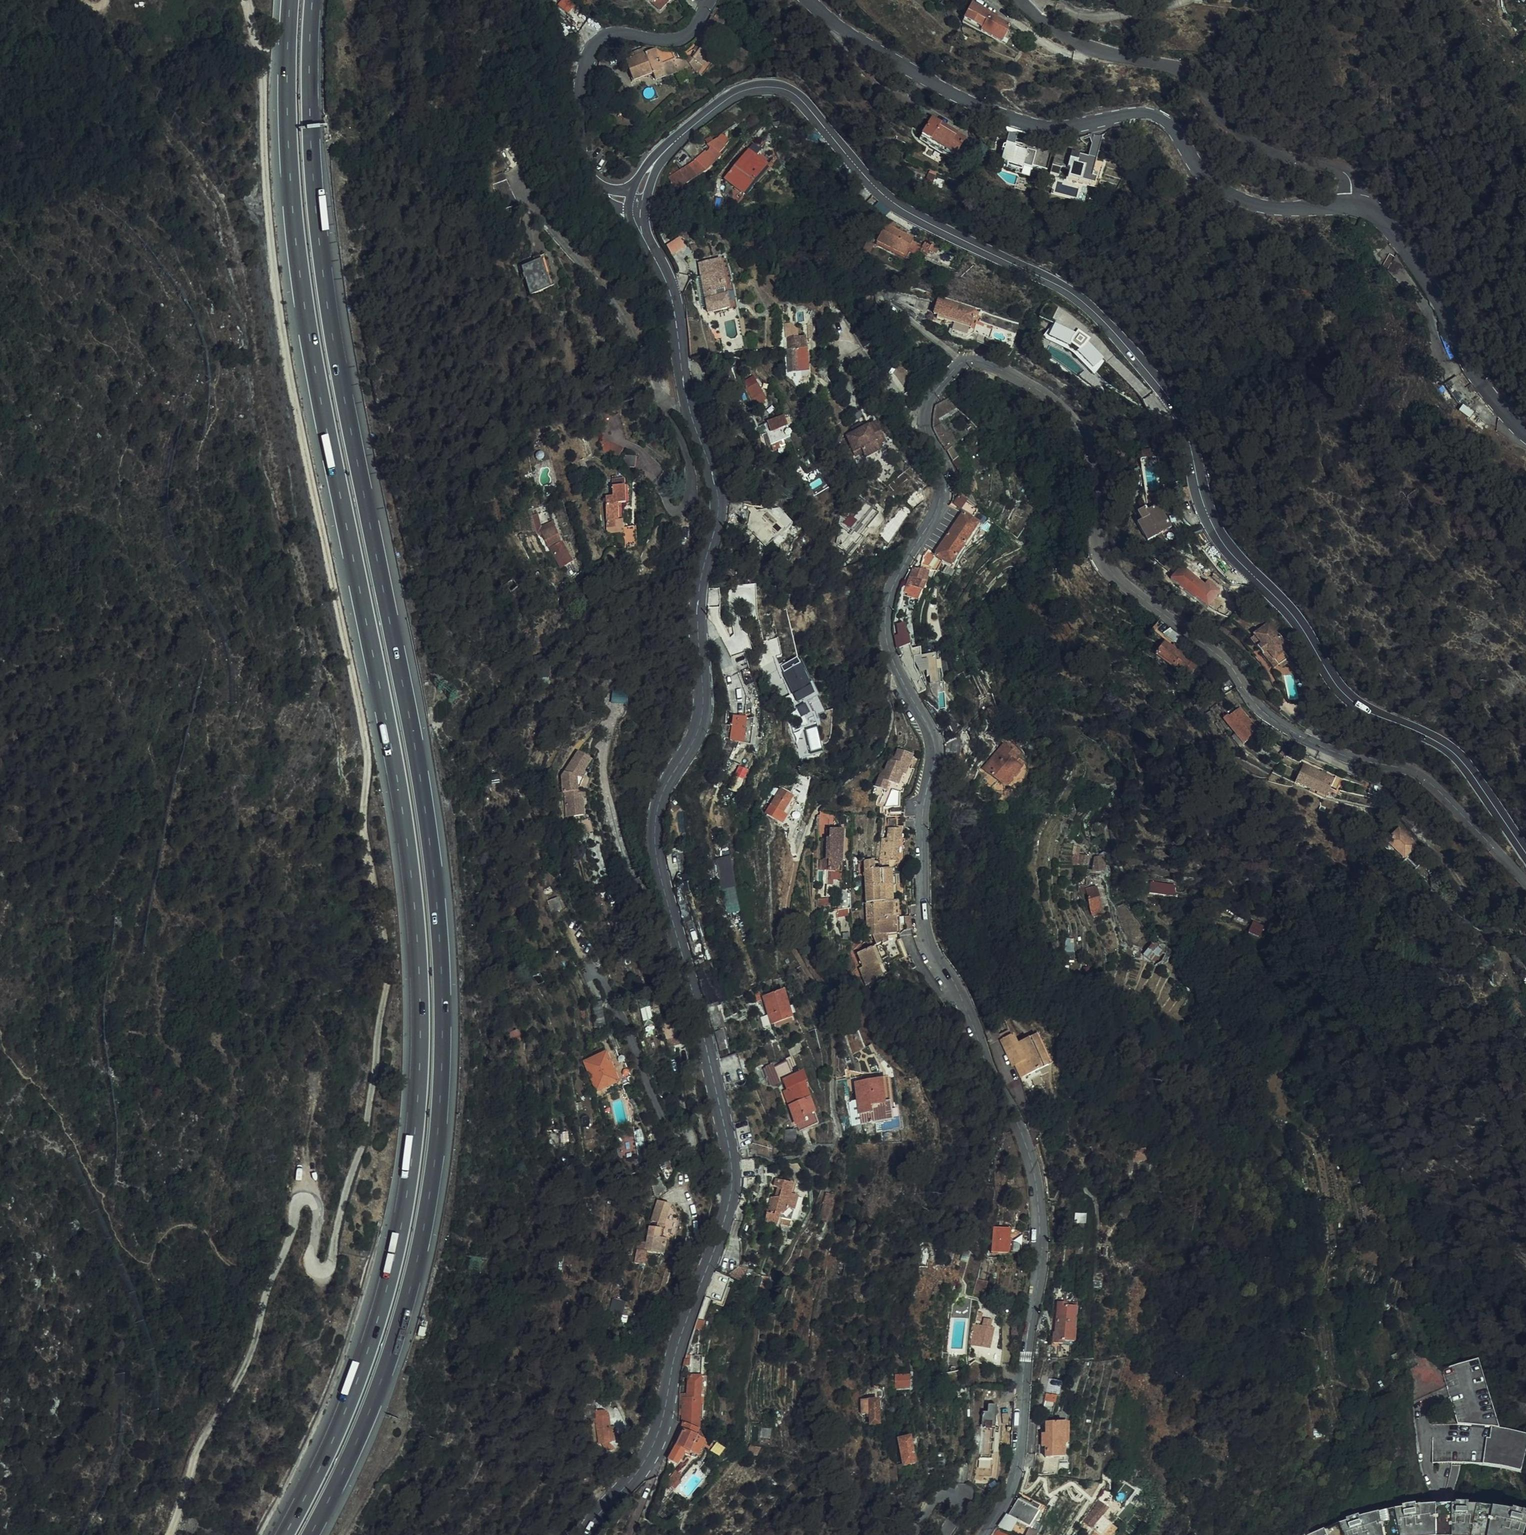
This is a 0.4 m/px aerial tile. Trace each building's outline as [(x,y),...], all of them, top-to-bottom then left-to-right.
[(975,26),(976,24),(995,33),(1002,20),(990,14),(984,11),(985,10),(985,9),(967,0),(962,0),(955,15),(975,26)] [(719,10),(714,18),(718,21),(724,12),(719,10)] [(714,18),(712,17),(703,32),(710,37),(693,58),(692,58),(700,65),(702,66),(720,45),(715,40),(722,30),(717,27),(720,22),(718,21),(714,18)] [(534,21),(533,30),(542,31),(542,22),(534,21)] [(976,24),(975,26),(974,28),(993,38),(995,33),(976,24)] [(556,42),(557,42),(565,43),(566,30),(562,30),(557,29),(556,42)] [(659,62),(654,48),(643,52),(634,56),(632,51),(625,54),(627,59),(624,60),(632,81),(651,73),(653,79),(664,75),(659,62)] [(642,48),(632,51),(634,56),(643,52),(642,48)] [(689,55),(685,59),(694,72),(700,65),(692,58),(693,58),(689,55)] [(659,62),(664,75),(678,69),(679,71),(682,69),(687,76),(694,72),(685,59),(684,57),(681,58),(676,58),(676,56),(659,62)] [(900,79),(891,90),(896,94),(902,98),(910,87),(900,79)] [(918,118),(904,139),(926,154),(939,132),(918,118)] [(939,132),(926,154),(937,160),(951,139),(939,132)] [(693,156),(671,167),(675,177),(701,164),(703,165),(717,151),(715,149),(723,142),(715,134),(710,140),(707,145),(704,147),(701,143),(690,153),(693,156)] [(720,174),(740,190),(763,161),(752,151),(758,144),(750,138),(744,146),(720,174)] [(1018,141),(1012,138),(1011,142),(1003,140),(995,138),(989,157),(1006,162),(1007,160),(1012,161),(1013,159),(1021,161),(1037,164),(1040,150),(1038,149),(1028,146),(1025,145),(1022,144),(1018,141)] [(1013,138),(1012,138),(1018,141),(1022,144),(1025,145),(1028,146),(1038,149),(1040,150),(1042,147),(1026,142),(1013,138)] [(1093,142),(1089,155),(1097,157),(1101,144),(1093,142)] [(1079,172),(1085,153),(1083,153),(1067,154),(1059,154),(1058,155),(1055,154),(1053,153),(1044,151),(1039,169),(1047,172),(1050,163),(1057,165),(1054,174),(1077,180),(1079,172)] [(477,190),(492,205),(505,199),(487,180),(477,190)] [(505,199),(492,205),(497,209),(506,199),(505,199)] [(889,249),(893,242),(899,230),(872,216),(862,235),(889,249)] [(899,230),(893,242),(902,247),(908,235),(899,230)] [(668,244),(673,253),(685,246),(681,237),(668,244)] [(528,252),(512,256),(514,267),(518,266),(521,284),(541,279),(540,273),(545,272),(539,245),(528,248),(528,252)] [(696,260),(699,281),(721,279),(726,278),(722,256),(717,257),(696,260)] [(721,279),(699,281),(703,306),(725,302),(730,301),(726,278),(721,279)] [(970,306),(933,294),(928,309),(951,316),(946,329),(960,334),(964,321),(966,321),(970,306)] [(1052,323),(1043,343),(1099,368),(1108,348),(1052,323)] [(792,341),(784,341),(785,364),(794,363),(794,362),(804,362),(802,340),(792,341)] [(752,382),(745,384),(748,392),(752,403),(758,400),(755,389),(756,389),(752,382)] [(945,400),(933,407),(938,420),(955,409),(946,400),(945,400)] [(938,420),(933,407),(931,422),(932,427),(938,441),(945,452),(951,460),(951,461),(957,458),(951,449),(948,445),(950,443),(944,435),(938,420)] [(774,437),(780,436),(778,427),(783,425),(780,411),(763,415),(764,422),(760,423),(765,440),(767,439),(768,444),(775,442),(774,437)] [(849,425),(843,427),(849,442),(856,439),(858,443),(860,448),(880,440),(871,416),(858,421),(849,425)] [(847,420),(849,425),(858,421),(856,416),(847,420)] [(756,418),(749,420),(752,429),(759,427),(756,418)] [(948,433),(944,435),(950,443),(948,445),(951,449),(956,445),(948,433)] [(616,447),(597,435),(593,441),(600,449),(610,457),(615,450),(616,447)] [(1207,450),(1208,458),(1217,457),(1215,449),(1207,450)] [(617,450),(616,461),(626,462),(628,452),(617,450)] [(957,458),(951,461),(955,468),(961,476),(966,471),(965,469),(957,459),(957,458)] [(607,479),(604,479),(604,491),(597,492),(599,521),(608,520),(608,512),(611,511),(611,501),(610,496),(613,496),(617,496),(616,477),(607,477),(607,479)] [(1181,490),(1179,480),(1168,482),(1171,495),(1182,492),(1181,490)] [(950,507),(967,518),(973,509),(966,503),(959,494),(958,494),(950,507)] [(1135,505),(1124,512),(1128,519),(1126,520),(1137,538),(1160,522),(1147,501),(1137,508),(1135,505)] [(753,516),(748,533),(756,542),(783,519),(773,507),(767,512),(764,508),(753,516)] [(967,518),(950,507),(924,548),(928,551),(935,556),(949,566),(976,523),(967,518)] [(546,521),(533,527),(539,542),(542,541),(551,560),(562,555),(554,537),(553,537),(546,521)] [(1183,527),(1192,541),(1198,537),(1200,535),(1191,522),(1183,527)] [(935,556),(928,551),(924,556),(924,555),(921,564),(928,565),(935,556)] [(1170,561),(1167,564),(1173,569),(1176,566),(1170,561)] [(1173,569),(1167,564),(1158,576),(1182,596),(1183,593),(1185,591),(1197,600),(1210,586),(1198,576),(1194,581),(1192,583),(1184,577),(1186,574),(1176,566),(1173,569)] [(910,587),(908,594),(918,598),(921,590),(925,582),(925,583),(927,580),(926,580),(928,571),(915,568),(911,575),(910,575),(906,585),(910,587)] [(1194,581),(1186,574),(1184,577),(1192,583),(1194,581)] [(1185,591),(1183,593),(1195,603),(1197,600),(1185,591)] [(1248,632),(1250,633),(1272,662),(1282,654),(1278,648),(1283,644),(1263,620),(1248,632)] [(1176,632),(1167,625),(1158,631),(1161,633),(1170,639),(1171,638),(1176,632)] [(1272,662),(1250,633),(1246,637),(1269,665),(1272,662)] [(1161,639),(1153,650),(1171,663),(1173,661),(1180,666),(1183,663),(1190,668),(1194,663),(1187,658),(1161,639)] [(913,641),(905,642),(905,643),(906,651),(914,650),(913,642),(913,641)] [(1171,663),(1153,650),(1150,653),(1183,676),(1190,668),(1183,663),(1180,666),(1173,661),(1171,663)] [(929,669),(930,682),(942,681),(940,652),(917,654),(919,670),(929,669)] [(1292,666),(1282,654),(1272,662),(1279,670),(1280,672),(1287,671),(1287,669),(1292,666)] [(794,657),(779,664),(793,692),(808,685),(794,657)] [(536,677),(551,676),(551,661),(536,662),(536,677)] [(1221,671),(1220,669),(1210,676),(1219,690),(1229,683),(1221,671)] [(1232,712),(1228,707),(1220,714),(1226,720),(1225,721),(1231,729),(1233,728),(1239,735),(1251,725),(1236,708),(1232,712)] [(727,709),(724,732),(736,735),(739,710),(727,709)] [(736,735),(724,732),(721,731),(719,738),(728,741),(728,740),(737,743),(739,736),(736,735)] [(892,780),(896,768),(900,760),(903,761),(907,750),(891,743),(886,755),(882,753),(878,764),(875,763),(868,780),(880,784),(883,776),(892,780)] [(1016,764),(996,743),(975,764),(995,784),(1016,764)] [(570,793),(569,786),(567,786),(567,782),(569,782),(573,773),(570,772),(581,755),(568,747),(551,771),(552,787),(554,787),(557,812),(574,811),(572,793),(570,793)] [(1297,760),(1287,779),(1318,794),(1322,785),(1329,788),(1333,779),(1297,760)] [(739,790),(748,769),(738,765),(729,786),(739,790)] [(768,779),(756,803),(774,812),(786,788),(768,779)] [(1369,792),(1379,797),(1385,788),(1373,782),(1369,790),(1369,792)] [(1397,807),(1388,812),(1399,824),(1405,820),(1397,807)] [(882,815),(899,816),(899,808),(882,808),(882,815)] [(874,846),(873,851),(882,852),(890,853),(893,819),(882,818),(882,828),(876,828),(874,846)] [(823,829),(824,849),(826,850),(827,861),(840,862),(838,829),(841,829),(840,820),(825,820),(825,829),(823,829)] [(1394,852),(1403,862),(1413,852),(1403,842),(1405,840),(1389,823),(1377,833),(1375,831),(1368,839),(1387,858),(1394,852)] [(676,850),(666,852),(667,857),(669,867),(676,865),(678,865),(676,850)] [(905,959),(918,952),(910,939),(906,926),(904,912),(901,912),(897,912),(897,906),(892,906),(891,891),(887,891),(885,859),(882,859),(871,860),(871,851),(858,851),(861,926),(866,926),(867,936),(849,945),(855,958),(852,960),(858,974),(887,961),(884,954),(896,948),(901,957),(905,959)] [(873,851),(871,851),(871,860),(882,859),(882,852),(873,851)] [(1099,863),(1100,862),(1094,853),(1087,852),(1087,863),(1099,863)] [(719,856),(725,911),(739,910),(733,854),(719,856)] [(826,861),(827,876),(840,875),(840,862),(827,861),(826,861)] [(1165,875),(1154,871),(1151,878),(1159,881),(1159,880),(1162,881),(1165,875)] [(827,876),(828,899),(841,899),(840,875),(827,876)] [(1169,884),(1172,877),(1165,875),(1162,881),(1169,884)] [(1088,880),(1080,883),(1086,902),(1094,900),(1088,880)] [(1253,921),(1248,933),(1260,938),(1265,926),(1253,921)] [(1147,957),(1154,949),(1151,947),(1146,939),(1137,949),(1147,957)] [(771,986),(752,994),(764,1021),(782,1013),(771,986)] [(651,1010),(655,1019),(665,1015),(661,1005),(651,1010)] [(669,1014),(665,1015),(671,1029),(661,1033),(663,1039),(680,1032),(669,1014)] [(665,1015),(655,1019),(661,1033),(671,1029),(665,1015)] [(718,1027),(709,1028),(711,1038),(720,1036),(718,1027)] [(1035,1028),(1030,1030),(1043,1061),(1024,1069),(1027,1075),(1051,1064),(1035,1028)] [(1007,1029),(995,1034),(1002,1049),(1005,1048),(1018,1079),(1027,1075),(1024,1069),(1043,1061),(1030,1030),(1011,1038),(1007,1029)] [(609,1043),(579,1054),(582,1061),(589,1083),(609,1076),(620,1072),(623,1071),(615,1049),(612,1050),(609,1043)] [(777,1073),(781,1084),(782,1086),(784,1085),(787,1084),(792,1096),(802,1092),(797,1076),(799,1075),(795,1066),(787,1070),(782,1055),(769,1059),(775,1074),(777,1073)] [(765,1059),(756,1062),(762,1080),(770,1077),(772,1076),(766,1060),(765,1059)] [(731,1069),(729,1072),(730,1076),(731,1078),(734,1079),(736,1079),(740,1077),(741,1073),(740,1070),(738,1068),(735,1068),(731,1069)] [(873,1069),(848,1073),(855,1114),(880,1110),(873,1069)] [(609,1076),(589,1083),(591,1091),(612,1083),(609,1076)] [(793,1124),(800,1122),(801,1122),(799,1117),(809,1114),(802,1092),(792,1096),(789,1097),(784,1099),(793,1124)] [(606,1122),(611,1151),(630,1148),(626,1121),(625,1118),(606,1122)] [(658,1148),(651,1150),(655,1160),(662,1158),(658,1148)] [(736,1154),(736,1172),(737,1173),(748,1172),(747,1152),(736,1154)] [(762,1208),(771,1210),(787,1214),(794,1191),(789,1189),(792,1179),(770,1172),(767,1180),(774,1185),(771,1192),(766,1193),(762,1208)] [(655,1249),(659,1234),(655,1233),(657,1223),(656,1223),(664,1202),(651,1197),(642,1221),(636,1245),(655,1249)] [(818,1201),(812,1214),(820,1218),(826,1205),(818,1201)] [(787,1214),(771,1210),(769,1216),(785,1221),(787,1214)] [(1006,1221),(1007,1217),(991,1213),(985,1238),(999,1241),(1014,1244),(1018,1225),(1006,1221)] [(1091,1263),(1084,1263),(1083,1273),(1091,1274),(1091,1263)] [(740,1281),(744,1272),(734,1266),(730,1276),(740,1281)] [(971,1274),(965,1287),(976,1290),(980,1275),(971,1272),(971,1274)] [(1048,1336),(1056,1335),(1056,1333),(1068,1333),(1069,1321),(1067,1321),(1069,1295),(1052,1294),(1051,1324),(1049,1324),(1048,1336)] [(611,1309),(623,1313),(627,1300),(614,1296),(611,1309)] [(966,1337),(974,1338),(977,1326),(984,1328),(986,1320),(978,1318),(971,1317),(966,1337)] [(1486,1462),(1494,1463),(1502,1465),(1518,1468),(1525,1437),(1525,1431),(1496,1423),(1476,1354),(1440,1363),(1456,1420),(1431,1418),(1429,1458),(1445,1458),(1461,1459),(1486,1462)] [(902,1373),(903,1369),(889,1369),(888,1381),(902,1381),(902,1373)] [(688,1378),(687,1395),(700,1396),(700,1378),(688,1378)] [(1051,1392),(1040,1389),(1039,1396),(1040,1396),(1050,1398),(1051,1392)] [(872,1393),(863,1394),(856,1394),(856,1408),(861,1408),(861,1411),(864,1411),(864,1418),(873,1418),(872,1393)] [(700,1396),(687,1395),(687,1399),(684,1399),(683,1412),(683,1419),(683,1421),(698,1429),(699,1428),(699,1426),(699,1417),(699,1402),(700,1396)] [(588,1396),(579,1398),(582,1410),(588,1409),(591,1423),(601,1420),(599,1409),(598,1406),(596,1403),(593,1402),(589,1403),(588,1396)] [(978,1404),(972,1452),(986,1453),(988,1434),(992,1434),(994,1415),(990,1414),(992,1398),(983,1396),(982,1405),(978,1404)] [(1039,1454),(1057,1454),(1057,1439),(1057,1417),(1040,1417),(1040,1428),(1036,1428),(1036,1442),(1040,1442),(1039,1454)] [(601,1420),(591,1423),(594,1438),(598,1438),(599,1440),(601,1442),(603,1442),(606,1442),(608,1440),(609,1437),(606,1419),(601,1420)] [(668,1458),(666,1466),(671,1468),(681,1450),(682,1451),(692,1456),(697,1453),(703,1440),(696,1437),(697,1435),(695,1433),(698,1429),(683,1421),(678,1431),(680,1432),(673,1449),(668,1458)] [(756,1423),(754,1438),(761,1441),(763,1425),(756,1423)] [(680,1432),(678,1431),(677,1430),(669,1447),(673,1449),(680,1432)] [(903,1431),(892,1433),(896,1459),(907,1457),(903,1431)] [(711,1446),(715,1443),(713,1439),(710,1432),(710,1433),(705,1436),(708,1442),(711,1446)] [(418,1434),(413,1442),(408,1452),(416,1455),(420,1446),(425,1437),(418,1434)] [(742,1441),(740,1447),(747,1449),(750,1440),(743,1438),(742,1441)] [(723,1448),(715,1443),(711,1446),(708,1450),(717,1455),(723,1448)] [(676,1470),(666,1483),(672,1488),(682,1475),(676,1470)] [(1088,1501),(1078,1514),(1086,1520),(1096,1509),(1102,1502),(1095,1495),(1089,1502),(1088,1501)] [(1005,1517),(1000,1525),(1008,1528),(1011,1521),(1014,1523),(1012,1527),(1022,1533),(1025,1529),(1026,1529),(1037,1511),(1035,1510),(1038,1504),(1032,1500),(1029,1506),(1017,1499),(1006,1517),(1005,1517)] [(1522,1518),(1522,1516),(1510,1512),(1510,1514),(1495,1510),(1467,1506),(1467,1503),(1455,1502),(1454,1505),(1427,1504),(1414,1504),(1414,1501),(1401,1502),(1401,1506),(1375,1509),(1358,1513),(1357,1510),(1346,1513),(1347,1516),(1320,1525),(1305,1531),(1304,1529),(1291,1534),(1292,1534),(1525,1534),(1525,1519),(1522,1518)] [(1096,1509),(1086,1520),(1095,1531),(1098,1528),(1107,1518),(1096,1509)] [(1095,1531),(1101,1534),(1102,1534),(1112,1523),(1107,1518),(1098,1528),(1095,1531)]
